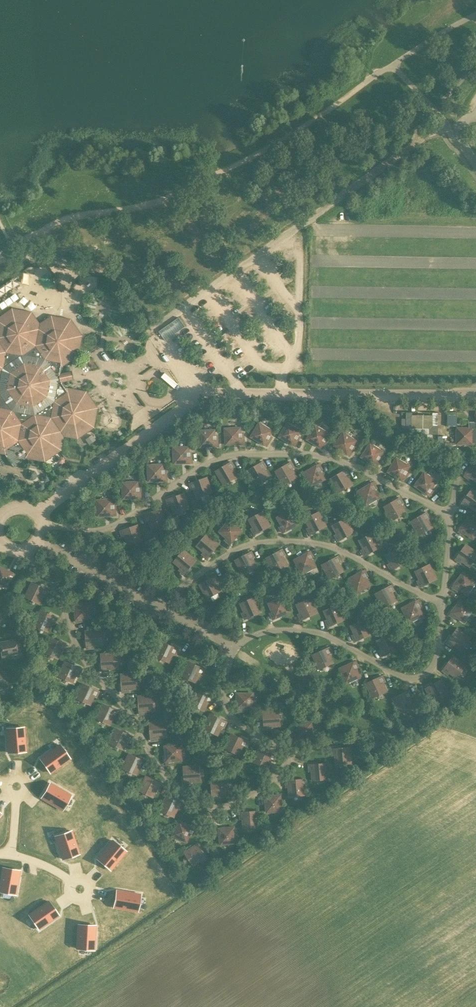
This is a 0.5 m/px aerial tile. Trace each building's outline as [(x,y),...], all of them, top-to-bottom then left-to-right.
[(96,284),(96,275),(88,275),(88,284),(96,284)] [(3,450),(5,455),(13,466),(24,458),(27,454),(43,457),(57,448),(57,447),(59,437),(59,436),(60,432),(76,435),(90,425),(93,409),(83,395),(67,392),(60,381),(67,380),(66,377),(65,373),(58,375),(61,362),(74,353),(77,336),(68,323),(51,320),(38,329),(28,315),(12,312),(0,320),(0,449),(3,450)] [(176,319),(163,328),(159,332),(165,340),(170,337),(185,326),(180,319),(179,317),(176,319)] [(438,427),(438,413),(405,414),(406,428),(438,427)] [(475,413),(475,422),(469,422),(469,428),(457,428),(457,444),(472,444),(472,443),(475,443),(475,413)] [(457,425),(456,414),(446,414),(446,426),(457,425)] [(269,435),(272,431),(259,423),(251,437),(266,446),(271,437),(269,435)] [(297,435),(300,431),(287,423),(279,437),(294,446),(300,437),(297,435)] [(325,438),(328,433),(315,425),(307,439),(322,448),(327,439),(325,438)] [(226,444),(243,444),(243,437),(240,437),(240,428),(225,428),(226,444)] [(200,447),(218,446),(217,439),(215,439),(214,430),(199,431),(200,447)] [(351,448),(356,441),(343,432),(334,446),(349,455),(353,450),(351,448)] [(91,434),(84,439),(88,444),(95,440),(91,434)] [(378,460),(383,452),(370,443),(361,457),(376,466),(380,461),(378,460)] [(174,464),(192,463),(191,456),(189,456),(188,447),(173,447),(174,464)] [(405,474),(410,466),(397,458),(388,472),(403,481),(407,476),(405,474)] [(475,461),(464,475),(469,479),(471,477),(475,481),(475,462),(475,461)] [(224,485),(237,477),(232,469),(234,467),(231,462),(216,471),(224,485)] [(255,484),(269,477),(264,469),(266,467),(263,462),(247,471),(255,484)] [(283,485),(296,477),(292,469),(294,468),(291,462),(275,471),(278,475),(283,485)] [(148,481),(166,480),(166,473),(163,474),(163,464),(148,465),(148,481)] [(311,487),(324,479),(320,471),(322,470),(319,464),(303,473),(311,487)] [(339,492),(352,484),(347,476),(349,475),(346,469),(330,479),(339,492)] [(424,472),(414,485),(429,496),(433,490),(431,489),(436,481),(424,472)] [(198,498),(212,492),(206,477),(190,483),(192,490),(194,489),(198,498)] [(123,498),(141,498),(141,491),(138,491),(138,482),(122,482),(123,498)] [(375,502),(381,499),(372,483),(358,492),(366,505),(374,500),(375,502)] [(475,510),(475,492),(472,489),(461,503),(467,507),(468,505),(475,510)] [(175,514),(189,508),(184,493),(167,499),(169,506),(171,505),(175,514)] [(392,520),(405,512),(400,504),(403,503),(399,497),(384,506),(392,520)] [(97,515),(115,515),(115,508),(112,508),(112,499),(96,499),(97,515)] [(151,529),(166,524),(160,509),(143,515),(146,521),(148,520),(151,529)] [(282,533),(298,524),(290,510),(277,517),(281,526),(279,527),(282,533)] [(254,534),(270,526),(262,512),(249,519),(253,527),(251,529),(254,534)] [(310,534),(326,526),(318,512),(305,519),(309,527),(307,528),(310,534)] [(419,535),(432,527),(427,519),(429,518),(426,512),(410,521),(419,535)] [(475,534),(475,522),(469,517),(458,531),(464,535),(465,533),(473,538),(475,534)] [(338,541),(353,532),(346,518),(332,525),(337,534),(335,535),(338,541)] [(230,544),(242,530),(229,520),(219,531),(226,538),(225,539),(230,544)] [(127,545),(142,540),(137,525),(120,530),(122,537),(124,536),(127,545)] [(364,556),(380,547),(372,533),(359,540),(363,548),(361,550),(364,556)] [(207,558),(218,544),(206,534),(196,546),(204,552),(202,554),(207,558)] [(475,558),(475,552),(465,545),(455,559),(461,563),(462,561),(470,566),(475,558)] [(391,570),(407,562),(399,548),(386,555),(390,563),(388,564),(391,570)] [(274,572),(287,565),(283,556),(285,555),(282,549),(266,558),(274,572)] [(183,574),(195,560),(183,550),(173,561),(180,567),(178,569),(183,574)] [(302,574),(315,567),(311,559),(313,557),(310,551),(294,560),(302,574)] [(243,574),(256,567),(252,559),(254,557),(251,552),(235,560),(243,574)] [(329,579),(343,572),(338,563),(341,562),(338,556),(322,565),(329,579)] [(420,586),(436,579),(429,564),(415,571),(419,579),(417,581),(420,586)] [(15,574),(0,567),(0,585),(5,588),(9,579),(12,580),(15,574)] [(356,593),(370,586),(365,577),(367,576),(364,570),(348,579),(356,593)] [(467,594),(475,582),(463,573),(452,587),(458,591),(459,589),(467,594)] [(207,598),(220,591),(216,583),(218,581),(215,576),(199,584),(207,598)] [(45,596),(48,590),(32,582),(25,597),(39,603),(43,595),(45,596)] [(383,608),(396,601),(392,592),(394,591),(391,585),(375,594),(383,608)] [(244,619),(261,612),(254,597),(240,603),(244,612),(242,613),(244,619)] [(272,619),(289,612),(282,597),(268,604),(272,612),(270,613),(272,619)] [(300,620),(317,613),(310,598),(296,604),(300,613),(298,614),(300,620)] [(409,622),(423,615),(418,607),(421,606),(418,600),(402,608),(409,622)] [(464,622),(473,610),(460,600),(450,615),(455,619),(456,617),(464,622)] [(83,619),(92,618),(91,603),(75,604),(76,622),(83,621),(83,619)] [(328,626),(344,619),(338,605),(324,611),(328,619),(325,620),(328,626)] [(54,624),(57,618),(41,610),(34,625),(48,631),(52,623),(54,624)] [(355,641),(371,634),(365,619),(351,625),(354,634),(352,635),(355,641)] [(461,650),(470,638),(457,628),(447,643),(452,647),(453,645),(461,650)] [(93,645),(103,645),(101,629),(85,631),(87,649),(93,648),(93,645)] [(381,656),(398,649),(391,634),(377,640),(381,649),(379,650),(381,656)] [(64,651),(67,645),(51,637),(44,652),(58,658),(62,650),(64,651)] [(17,653),(15,640),(0,642),(0,650),(2,659),(7,658),(6,655),(17,653)] [(175,655),(178,649),(162,641),(155,656),(169,662),(173,654),(175,655)] [(319,669),(333,663),(329,655),(331,653),(329,647),(312,655),(319,669)] [(109,669),(118,668),(117,653),(101,654),(102,672),(109,671),(109,669)] [(457,678),(466,665),(453,656),(443,670),(448,674),(449,672),(457,678)] [(202,675),(205,669),(189,661),(182,676),(196,682),(200,674),(202,675)] [(345,683),(359,677),(356,669),(358,668),(355,661),(339,669),(345,683)] [(79,675),(82,669),(65,662),(59,676),(72,683),(76,674),(79,675)] [(12,678),(0,669),(0,686),(3,689),(12,678)] [(129,689),(138,688),(137,673),(121,674),(122,692),(129,691),(129,689)] [(372,698),(386,692),(382,683),(385,682),(382,676),(366,683),(372,698)] [(435,701),(449,694),(441,680),(425,688),(429,694),(431,693),(435,701)] [(96,697),(99,691),(83,684),(76,698),(90,705),(94,696),(96,697)] [(210,703),(213,697),(197,690),(190,704),(204,711),(208,702),(210,703)] [(399,713),(413,707),(409,698),(411,697),(409,691),(392,698),(399,713)] [(253,709),(253,694),(237,693),(237,711),(243,711),(243,709),(253,709)] [(146,711),(155,710),(154,695),(138,696),(140,714),(146,714),(146,711)] [(116,717),(119,711),(103,704),(96,718),(110,725),(114,716),(116,717)] [(271,726),(280,726),(279,711),(263,712),(265,729),(271,729),(271,726)] [(224,728),(227,722),(211,714),(204,729),(218,735),(222,727),(224,728)] [(157,737),(167,736),(166,721),(150,723),(151,740),(158,740),(157,737)] [(304,739),(313,738),(311,723),(295,725),(297,743),(304,742),(304,739)] [(18,728),(6,729),(8,753),(25,752),(23,728),(18,728)] [(130,742),(132,736),(116,728),(110,743),(123,749),(127,741),(130,742)] [(245,748),(248,742),(232,734),(225,748),(239,755),(243,746),(245,748)] [(59,745),(40,759),(50,773),(69,759),(67,755),(59,745)] [(172,761),(182,760),(181,745),(165,746),(166,764),(173,763),(172,761)] [(273,761),(276,755),(260,747),(253,762),(267,768),(271,760),(273,761)] [(336,765),(351,763),(350,747),(332,749),(333,755),(335,755),(336,765)] [(136,775),(143,760),(129,754),(123,768),(136,775)] [(313,781),(328,779),(327,763),(309,765),(310,771),(312,771),(313,781)] [(191,782),(201,781),(199,766),(184,767),(185,785),(191,784),(191,782)] [(159,790),(162,784),(146,776),(139,791),(153,797),(157,789),(159,790)] [(290,796),(305,795),(304,779),(286,781),(286,787),(289,787),(290,796)] [(219,797),(228,796),(227,781),(211,782),(213,800),(219,799),(219,797)] [(50,783),(41,798),(62,810),(63,808),(70,795),(50,783)] [(267,812),(282,811),(281,795),(263,797),(263,803),(266,803),(267,812)] [(180,809),(183,804),(167,796),(160,810),(174,817),(178,808),(180,809)] [(244,828),(259,827),(258,811),(240,812),(240,819),(243,819),(244,828)] [(193,835),(196,829),(179,821),(173,836),(186,842),(190,834),(193,835)] [(220,845),(236,843),(234,827),(216,829),(217,835),(219,835),(220,845)] [(66,833),(55,837),(62,859),(79,854),(71,831),(66,833)] [(112,841),(97,859),(110,870),(125,851),(124,850),(112,841)] [(202,862),(208,859),(198,844),(184,853),(193,865),(201,860),(202,862)] [(0,882),(0,892),(1,892),(15,895),(19,871),(2,868),(0,882)] [(116,891),(113,907),(137,911),(137,909),(140,895),(116,891)] [(48,901),(29,915),(30,917),(38,929),(58,915),(48,901)] [(78,925),(77,949),(79,949),(94,950),(95,926),(78,925)]
